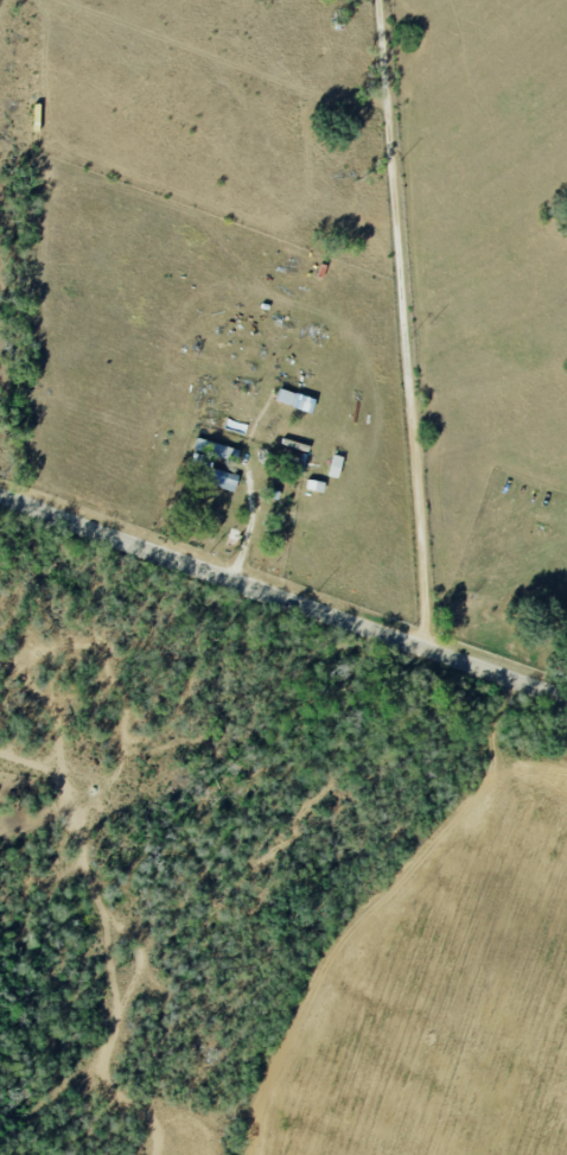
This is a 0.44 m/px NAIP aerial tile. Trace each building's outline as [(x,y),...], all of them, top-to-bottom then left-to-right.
[(315,398),(278,390),(274,404),(312,412),(315,398)] [(235,490),(239,476),(212,469),(215,457),(237,463),(240,450),(196,439),(186,477),(235,490)] [(337,479),(343,458),(335,456),(329,476),(337,479)]
